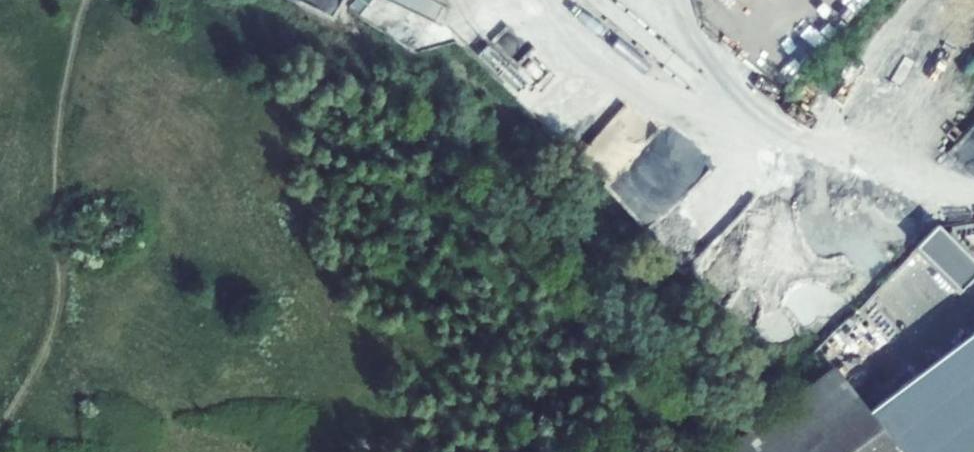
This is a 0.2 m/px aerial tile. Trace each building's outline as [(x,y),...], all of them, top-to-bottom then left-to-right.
[(338,9),(355,0),(310,0),(338,9)] [(448,19),(452,7),(440,3),(439,0),(392,0),(448,19)] [(641,151),(607,176),(644,226),(707,179),(686,150),(673,160),(637,111),(621,123),(641,151)] [(918,244),(960,288),(973,275),(973,260),(938,225),(918,244)] [(868,409),(835,364),(719,451),(973,451),(973,329),(868,409)]
